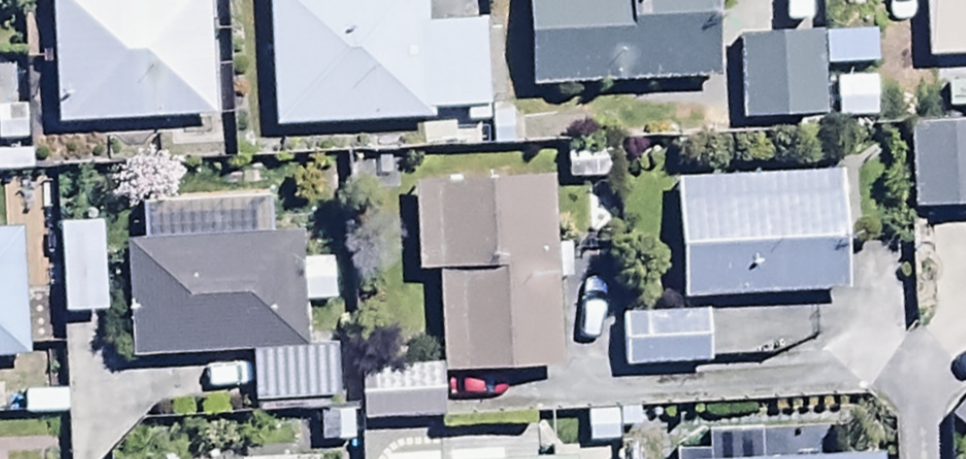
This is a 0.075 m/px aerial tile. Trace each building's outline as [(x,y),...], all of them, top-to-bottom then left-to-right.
[(58,134),(180,129),(180,147),(216,145),(210,0),(53,0),(58,134)] [(486,25),(427,28),(426,0),(269,0),(275,137),(432,129),(432,118),(467,116),(468,129),(491,128),(486,25)] [(535,94),(720,85),(716,0),(530,0),(535,94)] [(927,67),(965,65),(965,0),(924,0),(927,67)] [(828,42),(738,45),(740,126),(830,124),(828,42)] [(915,129),(916,215),(965,215),(965,128),(915,129)] [(569,149),(568,187),(618,188),(619,151),(569,149)] [(839,175),(676,183),(682,306),(845,298),(839,175)] [(443,279),(443,378),(557,378),(556,239),(584,239),(584,194),(550,195),(550,188),(414,189),(414,279),(443,279)] [(103,230),(61,231),(63,320),(105,320),(103,230)] [(30,364),(24,237),(0,238),(0,366),(30,364)] [(133,366),(252,359),(255,413),(341,408),(338,353),(307,355),(304,310),(336,309),(334,265),(301,267),(300,243),(127,252),(133,366)] [(705,317),(624,320),(625,375),(707,372),(705,317)] [(441,377),(362,378),(363,429),(443,428),(441,377)] [(527,435),(440,437),(440,458),(528,458),(527,435)]
